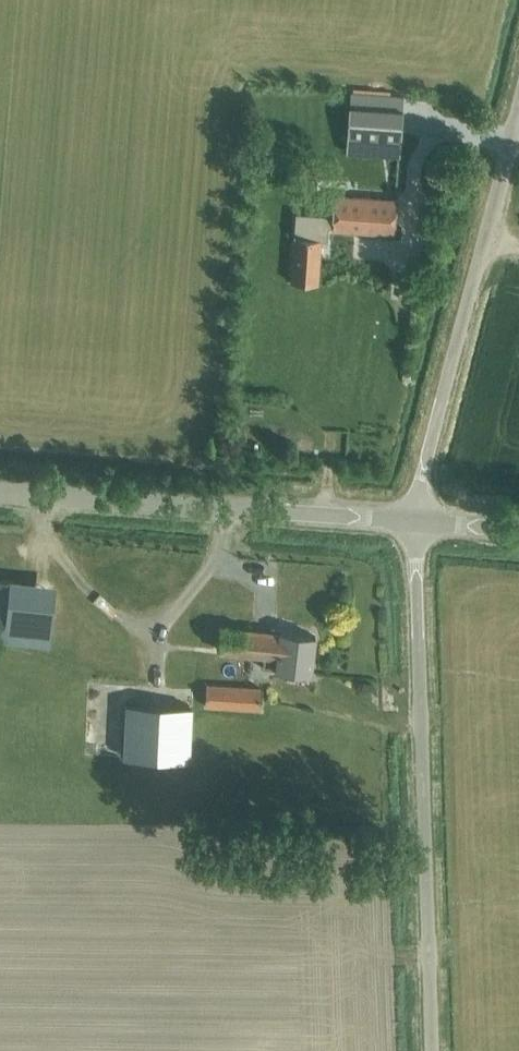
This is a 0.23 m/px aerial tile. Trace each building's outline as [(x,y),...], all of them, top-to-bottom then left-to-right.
[(346,104),(343,151),(397,155),(401,108),(402,94),(350,90),(349,105),(346,104)] [(255,150),(254,163),(270,164),(271,151),(255,150)] [(293,210),(288,277),(317,279),(319,256),(320,238),(326,238),(327,225),(331,225),(330,229),(391,232),(393,197),(332,195),(331,213),(293,210)] [(19,579),(0,577),(0,639),(14,640),(19,579)] [(309,673),(310,671),(314,634),(222,622),(219,647),(242,650),(241,653),(265,656),(263,667),(309,673)] [(261,687),(205,684),(204,704),(260,707),(261,687)] [(192,704),(125,700),(121,753),(188,758),(192,704)]
